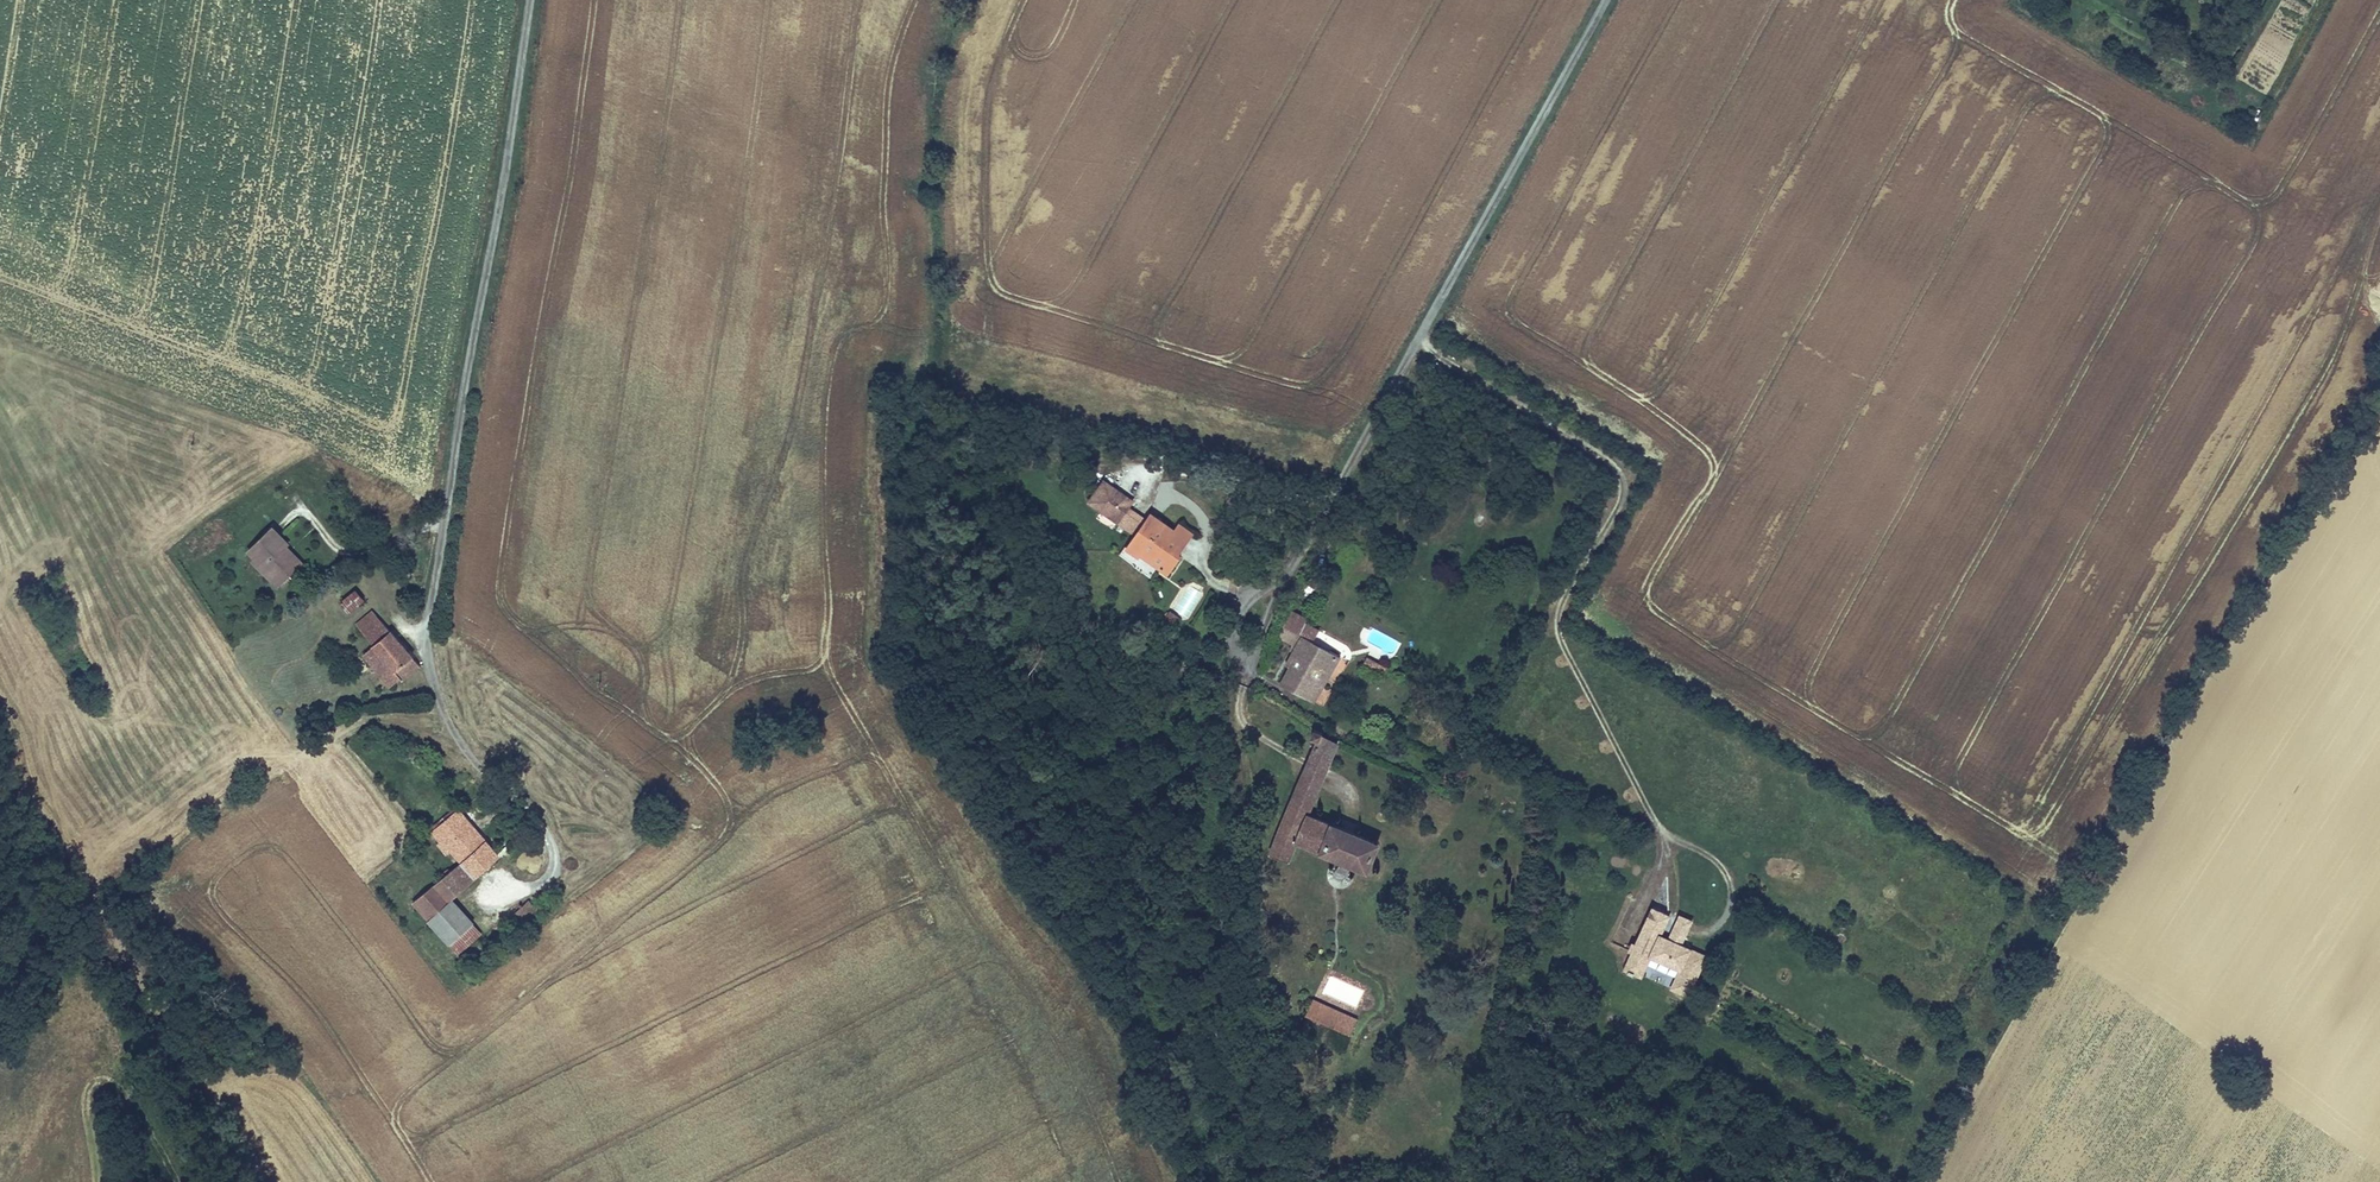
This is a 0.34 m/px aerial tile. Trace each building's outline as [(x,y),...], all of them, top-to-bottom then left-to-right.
[(1178,558),(1175,556),(1191,535),(1179,526),(1173,532),(1148,514),(1123,549),(1135,558),(1136,556),(1154,570),(1155,568),(1165,576),(1178,558)] [(305,561),(288,543),(291,541),(275,523),(247,549),(254,557),(251,560),(276,588),(305,561)] [(1282,627),(1297,637),(1319,601),(1321,602),(1331,586),(1313,576),(1282,627)] [(341,601),(349,611),(365,599),(357,588),(341,601)] [(356,623),(364,633),(381,619),(372,609),(356,623)] [(422,665),(392,629),(390,630),(381,619),(364,633),(373,644),(362,654),(390,687),(401,678),(403,681),(422,665)] [(1282,686),(1310,702),(1336,658),(1301,638),(1284,666),(1290,670),(1282,686)] [(1324,686),(1316,701),(1323,705),(1331,690),(1324,686)] [(1375,847),(1304,817),(1335,743),(1320,738),(1321,734),(1312,729),(1308,739),(1315,742),(1269,856),(1286,863),(1294,844),(1364,872),(1375,847)] [(1194,747),(1200,746),(1198,733),(1192,734),(1194,747)] [(460,862),(487,839),(459,806),(431,831),(439,841),(437,843),(446,854),(450,851),(460,862)] [(487,839),(460,862),(413,902),(427,919),(454,897),(502,856),(487,839)] [(475,923),(476,922),(454,897),(427,919),(449,945),(450,944),(475,923)] [(514,913),(523,922),(538,909),(529,899),(514,913)] [(1670,913),(1651,905),(1635,942),(1631,941),(1627,950),(1630,952),(1622,969),(1641,978),(1650,958),(1678,970),(1669,988),(1689,997),(1708,953),(1683,942),(1693,918),(1678,912),(1668,935),(1661,932),(1670,913)] [(475,923),(450,944),(460,955),(484,934),(475,923)] [(1313,996),(1305,1013),(1351,1034),(1359,1017),(1313,996)]
